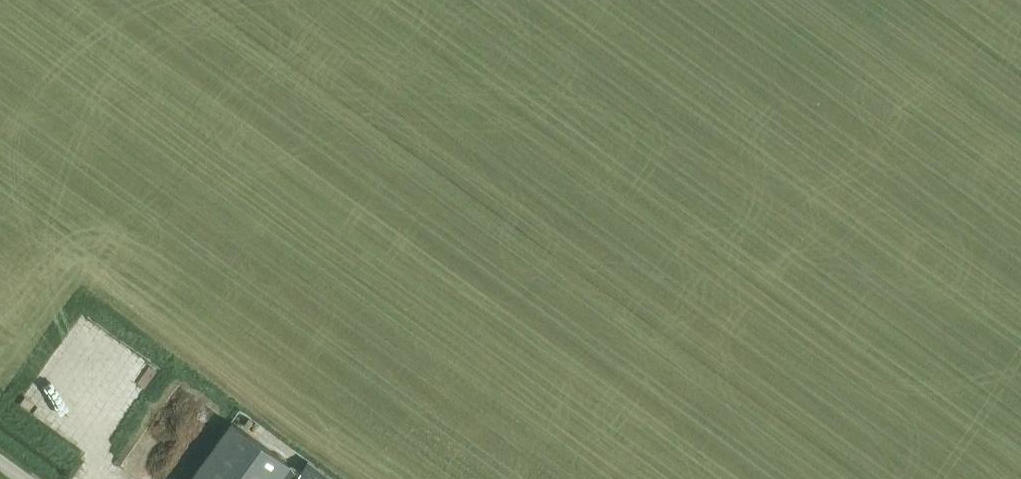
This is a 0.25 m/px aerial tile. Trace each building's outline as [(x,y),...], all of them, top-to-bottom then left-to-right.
[(289,463),(231,420),(188,478),(277,478),(289,463)]
